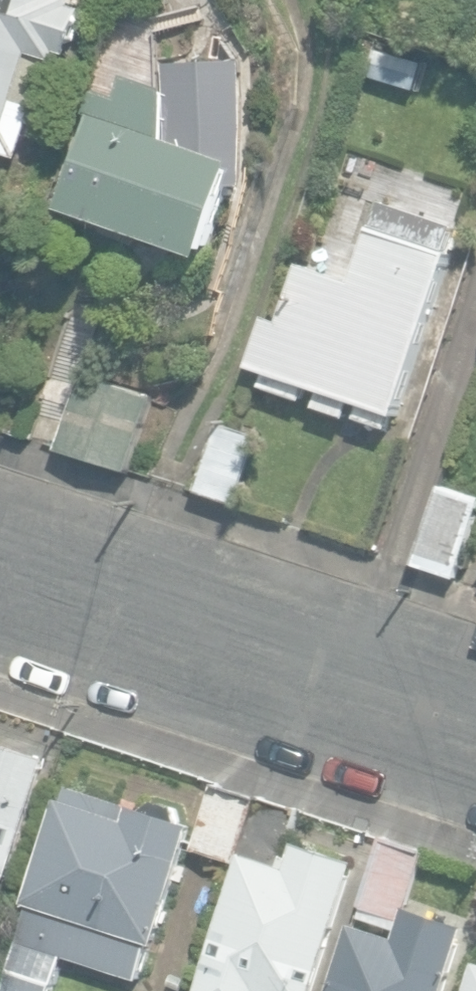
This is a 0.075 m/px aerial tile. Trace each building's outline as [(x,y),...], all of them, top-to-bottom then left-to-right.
[(21,159),(52,59),(60,62),(63,52),(74,55),(87,11),(78,8),(80,0),(0,0),(0,153),(21,159)] [(369,77),(416,91),(425,63),(377,49),(369,77)] [(61,208),(209,258),(233,188),(252,187),(248,60),(164,63),(165,85),(126,74),(120,96),(94,89),(88,112),(93,113),(61,208)] [(356,419),(390,431),(453,256),(448,254),(458,228),(420,214),(430,187),(394,174),(354,284),(301,265),(280,322),(267,318),(250,366),(268,372),(262,388),(303,403),(309,386),(322,390),(316,408),(347,419),(354,401),(361,404),(356,419)] [(59,449),(130,471),(153,395),(82,373),(59,449)] [(197,492),(235,505),(259,436),(221,423),(197,492)] [(454,576),(475,509),(475,497),(441,486),(416,564),(454,576)] [(13,879),(51,757),(0,741),(0,875),(13,879)] [(63,955),(135,979),(139,968),(150,971),(198,825),(192,823),(187,808),(156,798),(143,805),(64,780),(27,894),(31,896),(0,990),(51,990),(63,955)] [(194,849),(237,863),(257,796),(214,783),(194,849)] [(361,862),(302,842),(297,859),(286,855),(301,811),(264,798),(199,990),(317,990),(361,862)] [(361,906),(401,920),(424,851),(384,838),(361,906)] [(470,929),(409,909),(400,937),(354,922),(331,990),(449,990),(470,929)] [(467,990),(475,990),(475,963),(467,990)]
